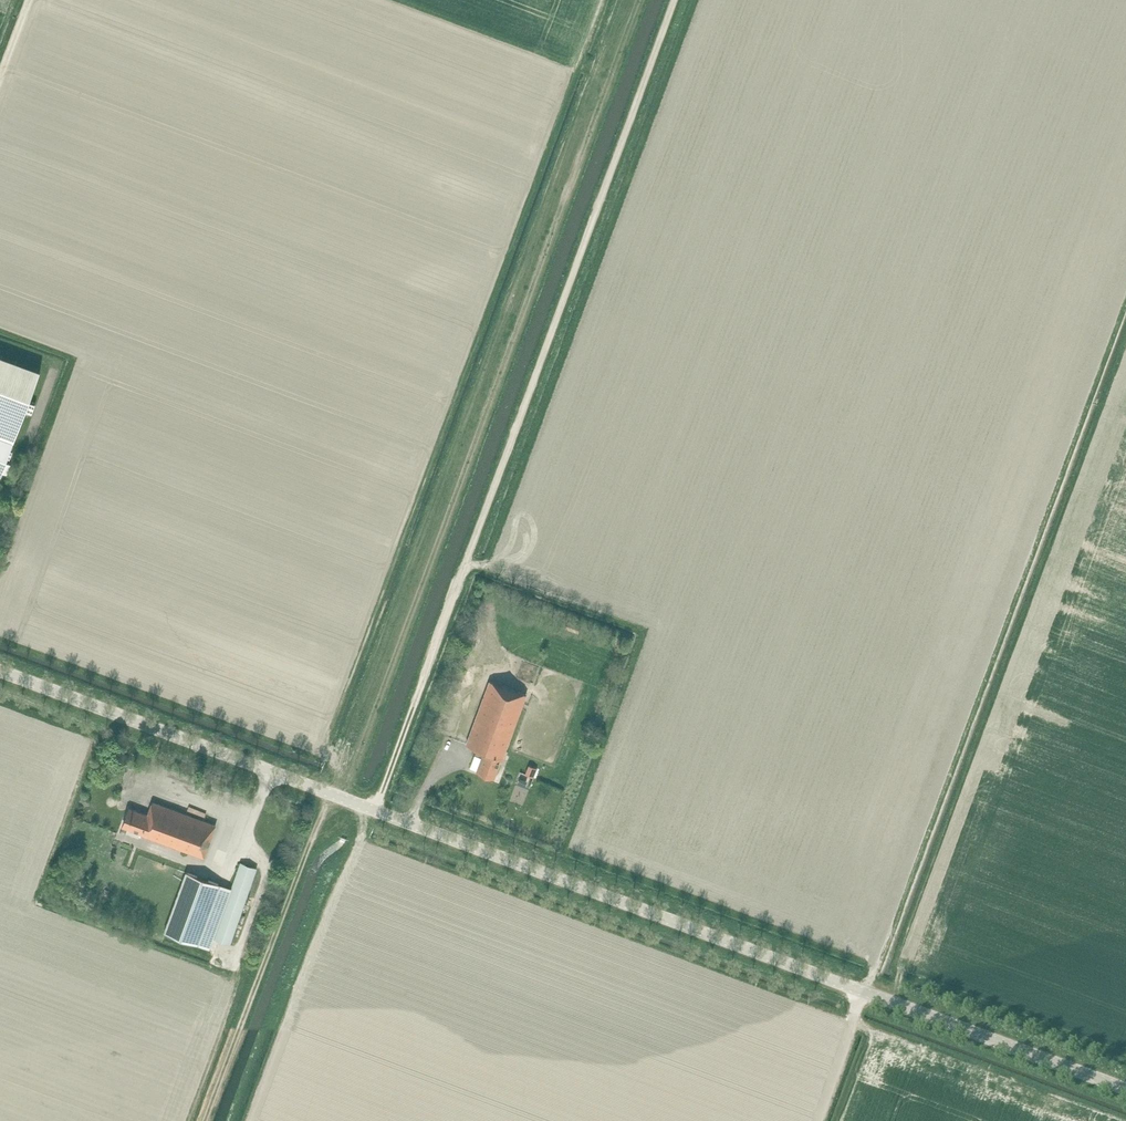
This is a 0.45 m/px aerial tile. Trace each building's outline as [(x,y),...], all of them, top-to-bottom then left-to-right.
[(22,423),(26,413),(32,415),(36,404),(30,401),(42,371),(0,355),(0,476),(2,476),(2,475),(6,476),(10,467),(6,465),(22,423)] [(503,759),(526,693),(491,681),(467,744),(485,750),(477,771),(494,778),(500,758),(503,759)] [(518,772),(528,776),(531,766),(522,763),(518,772)] [(122,826),(204,857),(216,825),(153,801),(147,814),(129,807),(122,826)] [(221,851),(219,857),(227,860),(229,854),(221,851)] [(231,944),(257,867),(240,862),(232,886),(214,938),(231,944)] [(164,932),(210,946),(232,886),(186,871),(164,932)]
